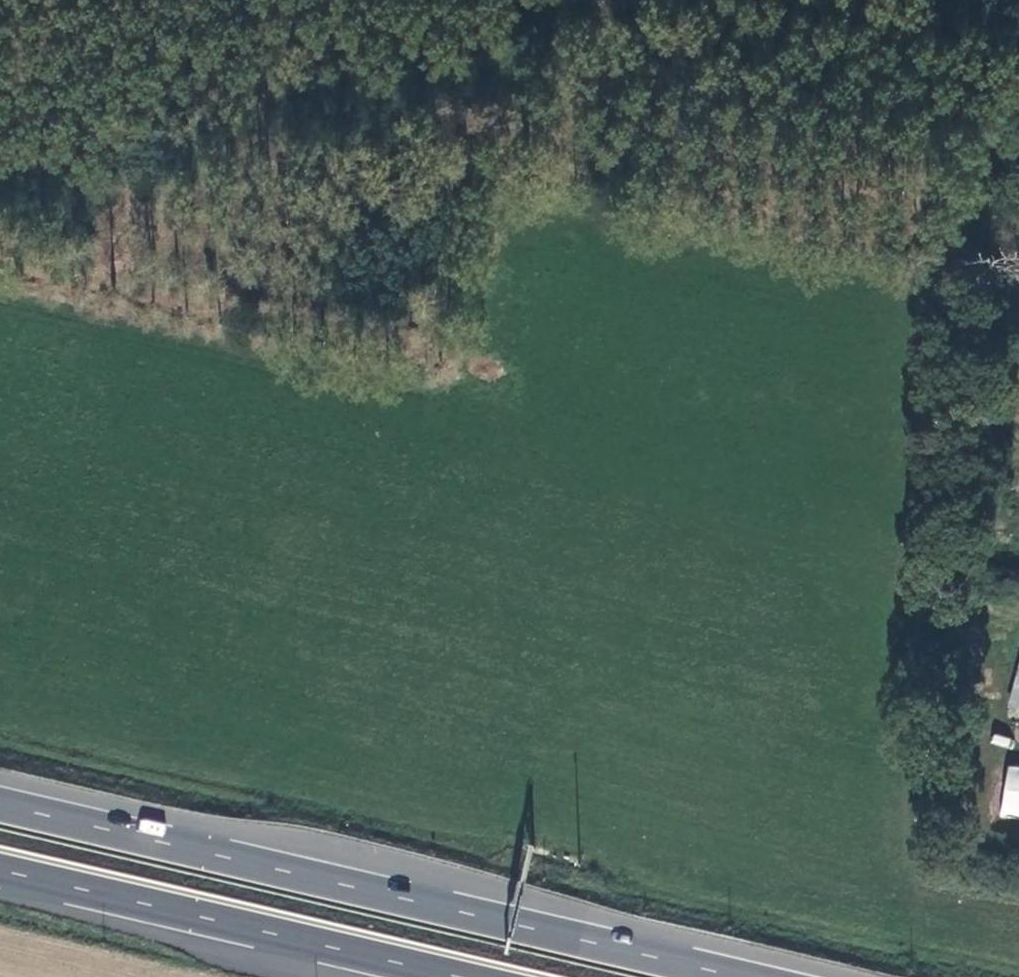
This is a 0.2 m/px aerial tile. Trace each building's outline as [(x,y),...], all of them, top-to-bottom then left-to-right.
[(1005,708),(1018,712),(1018,659),(1005,708)] [(1018,820),(1018,767),(1005,766),(999,818),(1018,820)]
